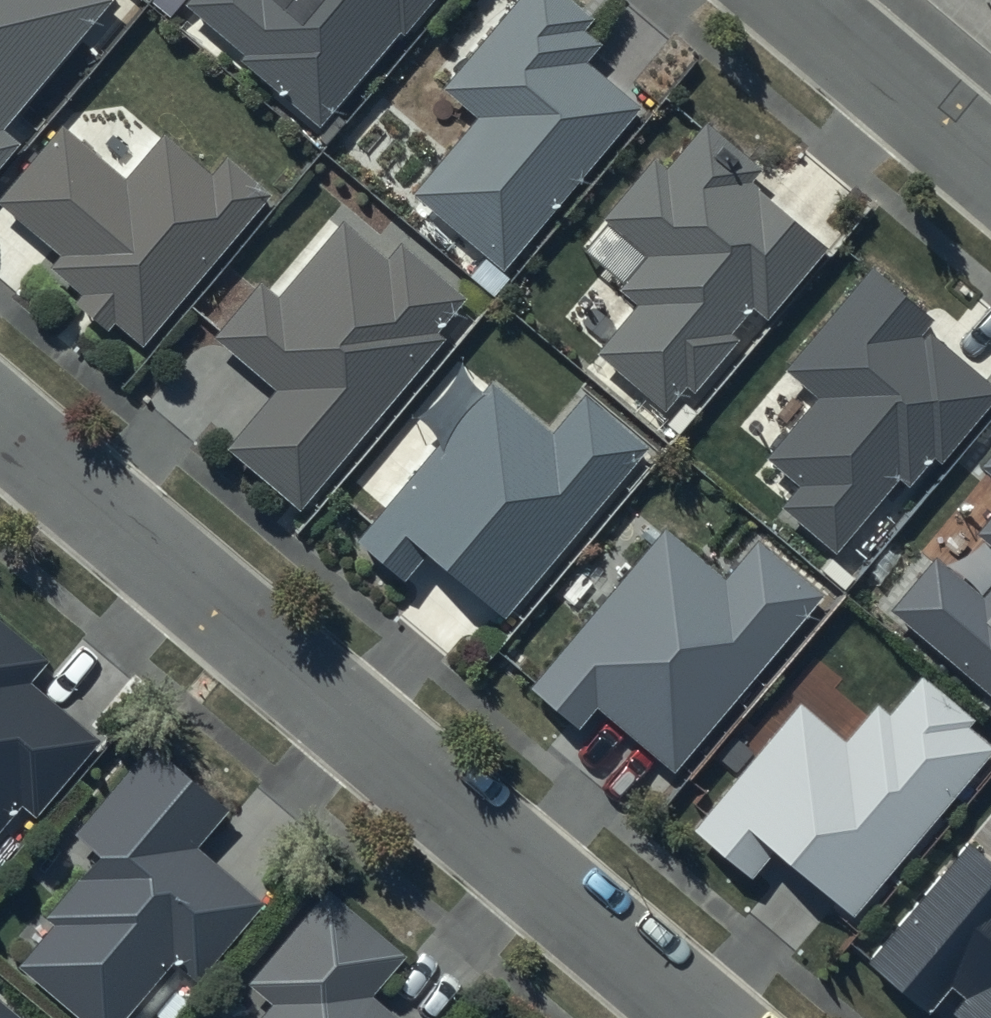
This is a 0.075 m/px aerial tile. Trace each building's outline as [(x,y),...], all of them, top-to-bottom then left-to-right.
[(112,0),(0,0),(0,167),(20,144),(4,131),(113,1),(112,0)] [(184,5),(243,55),(240,60),(322,130),(432,0),(188,0),(184,5)] [(574,0),(520,0),(445,89),(479,118),(416,192),(504,265),(635,109),(583,65),(601,44),(585,31),(596,18),(574,0)] [(762,169),(705,122),(669,166),(656,154),(599,221),(644,258),(617,291),(635,307),(594,355),(664,413),(688,385),(696,391),(737,343),(730,337),(754,309),(768,321),(829,248),(750,183),(762,169)] [(62,127),(0,199),(0,204),(61,256),(50,269),(82,296),(74,305),(107,333),(115,323),(143,347),(272,195),(227,156),(212,174),(164,133),(124,180),(62,127)] [(468,299),(401,241),(386,258),(346,223),(279,300),(263,286),(218,338),(279,391),(230,448),(300,508),(445,340),(438,334),(468,299)] [(871,267),(786,371),(816,395),(766,457),(803,486),(785,508),(839,551),(898,477),(910,487),(934,457),(944,465),(990,407),(990,383),(928,332),(937,320),(871,267)] [(551,433),(492,384),(358,543),(405,583),(424,560),(502,625),(650,449),(584,394),(551,433)] [(982,468),(990,476),(990,457),(982,468)] [(981,533),(990,541),(990,521),(981,533)] [(725,578),(666,529),(532,688),(579,728),(598,705),(676,770),(824,595),(758,539),(725,578)] [(981,604),(934,564),(895,611),(990,690),(990,592),(981,604)] [(17,801),(34,814),(96,736),(27,681),(46,656),(0,620),(0,823),(17,801)] [(804,708),(702,830),(750,870),(773,842),(857,912),(990,752),(990,744),(973,729),(979,722),(923,675),(891,713),(879,704),(847,743),(804,708)] [(12,960),(80,1017),(121,1017),(171,960),(194,980),(264,899),(197,841),(228,805),(150,737),(71,828),(94,848),(42,908),(48,913),(43,920),(36,914),(18,934),(28,942),(12,960)] [(970,842),(869,961),(930,1012),(942,998),(965,1017),(990,1017),(990,860),(970,842)] [(372,990),(405,950),(328,886),(248,981),(261,992),(246,1009),(254,1016),(253,1017),(405,1017),(372,990)] [(0,999),(0,1017),(23,1017),(0,999)]
